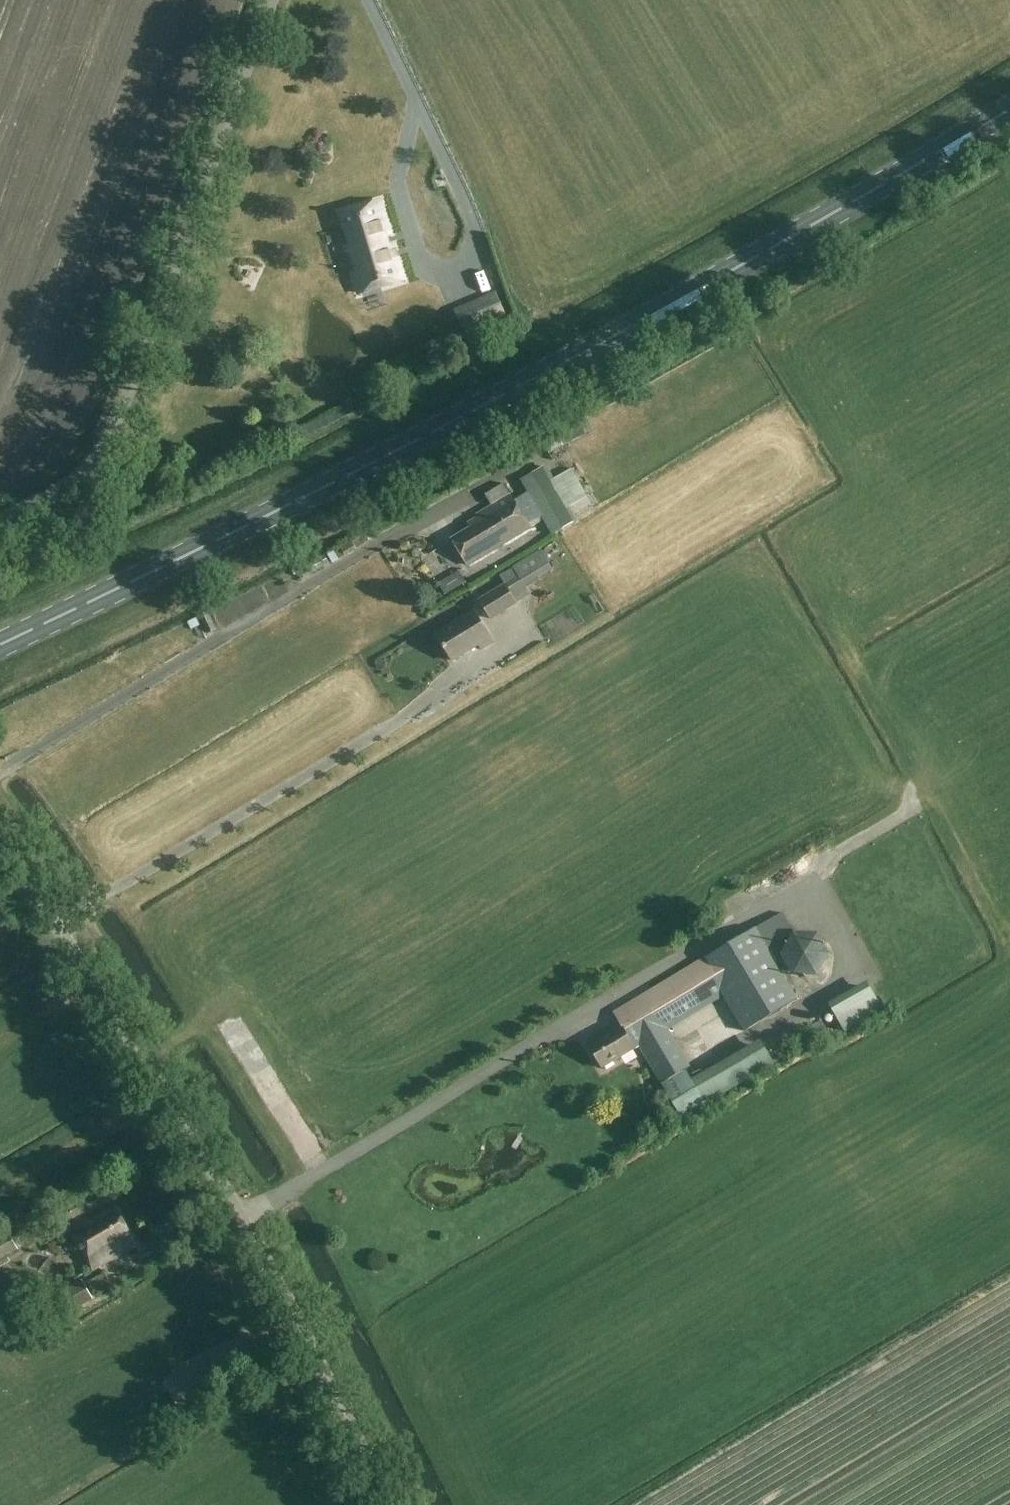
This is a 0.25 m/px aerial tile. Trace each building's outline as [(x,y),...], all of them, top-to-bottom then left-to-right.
[(380,201),(342,213),(351,246),(346,248),(359,294),(404,280),(393,243),(388,245),(385,237),(391,236),(380,201)] [(464,333),(505,316),(495,294),(455,311),(464,333)] [(528,492),(514,501),(530,528),(544,520),(552,534),(574,522),(566,508),(588,496),(572,468),(550,480),(542,467),(521,480),(528,492)] [(514,501),(510,495),(504,484),(485,496),(491,506),(474,517),(478,523),(452,539),(468,565),(530,528),(514,501)] [(541,549),(513,567),(526,589),(541,580),(540,577),(553,569),(541,549)] [(491,621),(518,604),(505,584),(479,601),(491,621)] [(482,650),(494,643),(474,611),(436,634),(453,661),(479,645),(482,650)] [(206,615),(196,617),(200,633),(209,632),(206,615)] [(798,1000),(767,948),(793,932),(782,912),(613,1012),(620,1024),(588,1044),(602,1068),(640,1046),(687,1125),(779,1071),(761,1039),(692,1079),(686,1069),(690,1067),(667,1029),(723,996),(745,1031),(798,1000)] [(818,976),(831,955),(818,934),(794,934),(782,955),(793,976),(818,976)] [(866,982),(829,1003),(845,1031),(882,1010),(866,982)] [(66,1221),(80,1212),(74,1203),(61,1211),(66,1221)] [(92,1270),(137,1243),(115,1207),(70,1234),(92,1270)] [(19,1250),(7,1231),(0,1235),(0,1261),(19,1250)] [(94,1299),(112,1289),(104,1274),(85,1284),(94,1299)] [(71,1313),(93,1300),(81,1280),(59,1293),(71,1313)] [(215,1402),(222,1397),(218,1391),(211,1395),(215,1402)]
